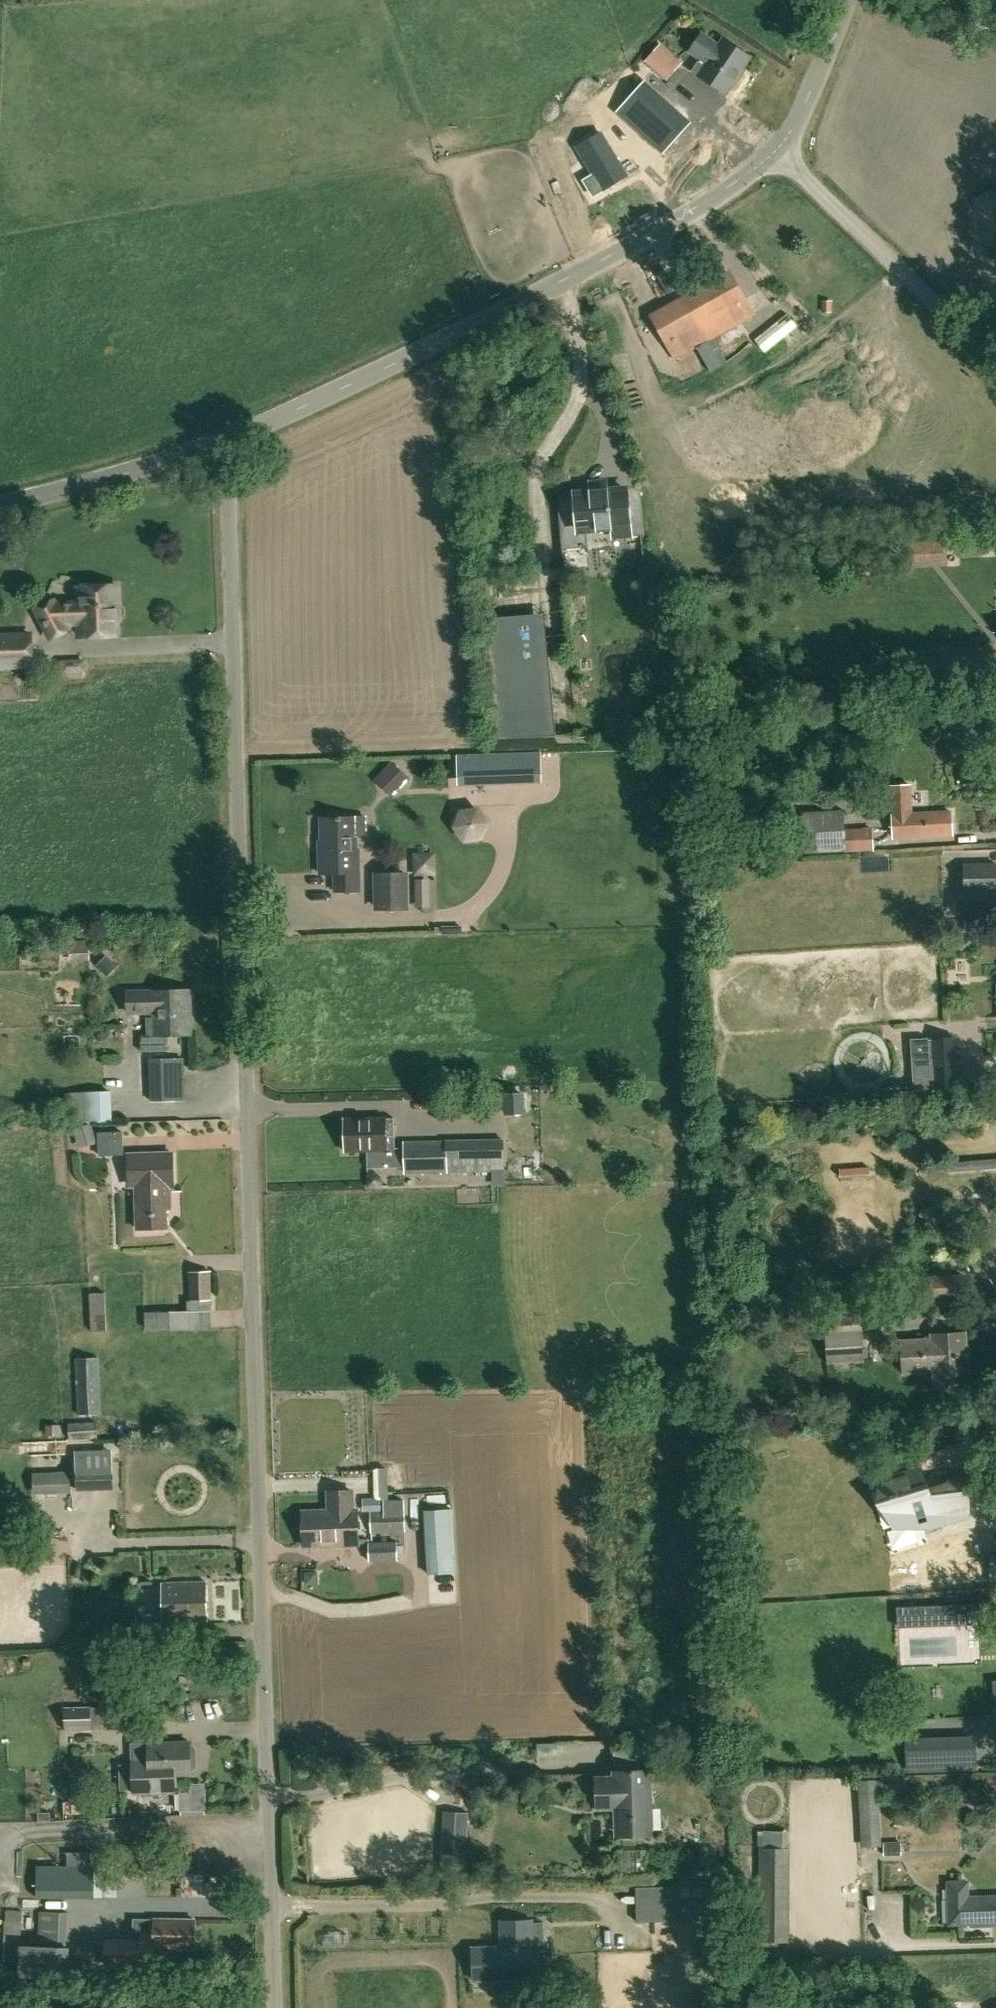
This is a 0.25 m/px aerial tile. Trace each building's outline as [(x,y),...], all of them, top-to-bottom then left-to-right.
[(724,38),(720,43),(702,32),(690,50),(700,57),(692,70),(691,71),(725,94),(726,93),(731,85),(733,86),(742,72),(740,71),(750,56),(724,38)] [(666,80),(682,62),(660,43),(645,61),(666,80)] [(688,124),(645,84),(617,114),(660,154),(688,124)] [(600,134),(575,150),(603,192),(627,176),(600,134)] [(696,347),(709,371),(710,372),(727,362),(713,338),(757,314),(731,269),(680,296),(685,305),(653,322),(664,343),(674,360),(696,347)] [(765,352),(799,327),(788,312),(755,338),(765,352)] [(588,551),(615,549),(614,539),(640,536),(636,490),(626,491),(626,485),(575,489),(576,494),(557,495),(561,531),(564,569),(589,567),(588,551)] [(118,606),(117,584),(79,586),(79,587),(83,587),(84,602),(55,603),(53,600),(37,608),(52,637),(68,628),(65,622),(80,621),(81,635),(115,634),(114,607),(118,606)] [(483,618),(494,739),(555,734),(545,613),(483,618)] [(33,664),(31,633),(0,635),(0,665),(33,664)] [(57,678),(85,677),(85,659),(57,660),(57,678)] [(395,794),(406,781),(391,767),(379,780),(395,794)] [(464,769),(464,792),(481,792),(481,769),(464,769)] [(893,837),(952,834),(951,811),(911,813),(910,785),(891,785),(893,814),(892,814),(893,837)] [(483,806),(483,796),(468,796),(468,806),(483,806)] [(464,839),(481,838),(488,822),(478,809),(461,810),(454,826),(464,839)] [(845,830),(844,810),(803,812),(805,852),(873,849),(872,829),(845,830)] [(357,849),(357,835),(367,835),(367,816),(323,817),(323,849),(321,849),(321,872),(336,872),(336,890),(360,890),(359,848),(357,849)] [(995,894),(995,864),(963,864),(963,894),(995,894)] [(378,907),(406,907),(406,874),(378,874),(378,907)] [(962,918),(962,931),(973,932),(973,918),(962,918)] [(89,959),(89,940),(58,941),(58,954),(69,954),(70,960),(89,959)] [(191,1034),(189,989),(152,990),(152,991),(127,992),(128,1012),(153,1011),(153,1017),(147,1017),(148,1035),(191,1034)] [(934,1090),(959,1089),(956,1036),(931,1038),(934,1090)] [(151,1107),(185,1106),(183,1059),(151,1060),(151,1107)] [(70,1092),(70,1108),(71,1123),(80,1123),(111,1122),(110,1107),(110,1091),(70,1092)] [(395,1135),(395,1118),(386,1118),(386,1117),(345,1118),(346,1151),(387,1150),(395,1149),(395,1135)] [(96,1141),(91,1124),(75,1129),(80,1146),(96,1141)] [(406,1170),(492,1168),(504,1168),(503,1138),(491,1139),(405,1141),(406,1170)] [(171,1203),(170,1179),(174,1179),(173,1153),(128,1154),(129,1182),(136,1182),(138,1228),(169,1227),(168,1203),(171,1203)] [(995,1168),(995,1159),(947,1163),(948,1172),(995,1168)] [(840,1178),(870,1176),(869,1167),(839,1169),(840,1178)] [(367,1171),(367,1185),(380,1185),(380,1184),(380,1183),(380,1182),(380,1181),(380,1180),(380,1179),(380,1178),(379,1178),(379,1177),(379,1176),(378,1175),(377,1175),(377,1174),(376,1173),(375,1173),(375,1172),(374,1172),(373,1172),(372,1171),(371,1171),(370,1171),(369,1171),(368,1171),(367,1171)] [(211,1300),(210,1271),(190,1271),(191,1300),(186,1301),(187,1311),(169,1311),(169,1329),(211,1329),(211,1311),(209,1311),(212,1309),(212,1300),(211,1300)] [(956,1308),(956,1301),(966,1300),(966,1273),(931,1274),(931,1301),(934,1301),(934,1308),(956,1308)] [(89,1331),(106,1330),(105,1293),(89,1294),(89,1331)] [(826,1361),(863,1359),(861,1328),(824,1331),(826,1361)] [(967,1371),(964,1331),(931,1333),(931,1338),(901,1340),(903,1371),(933,1369),(934,1373),(967,1371)] [(79,1415),(101,1414),(98,1357),(76,1358),(79,1415)] [(97,1438),(96,1421),(68,1423),(69,1440),(97,1438)] [(47,1435),(61,1435),(61,1425),(47,1425),(47,1435)] [(932,1528),(969,1516),(969,1501),(968,1500),(967,1474),(948,1475),(948,1483),(943,1485),(928,1490),(920,1465),(881,1478),(889,1501),(897,1526),(906,1523),(928,1515),(932,1528)] [(76,1491),(114,1490),(113,1467),(77,1468),(76,1491)] [(70,1492),(70,1470),(32,1471),(33,1493),(70,1492)] [(354,1509),(353,1491),(328,1491),(329,1510),(304,1510),(304,1528),(358,1526),(357,1509),(354,1509)] [(364,1512),(371,1512),(381,1512),(381,1497),(364,1498),(364,1512)] [(381,1512),(371,1512),(372,1533),(405,1532),(405,1511),(404,1499),(388,1499),(383,1499),(384,1511),(381,1512)] [(429,1574),(455,1573),(452,1509),(426,1510),(429,1574)] [(305,1546),(359,1544),(358,1526),(304,1528),(305,1546)] [(370,1560),(398,1560),(397,1542),(369,1542),(370,1560)] [(315,1570),(303,1571),(303,1584),(315,1584),(315,1570)] [(162,1623),(207,1622),(206,1582),(162,1583),(162,1623)] [(931,1625),(930,1607),(898,1608),(898,1627),(931,1625)] [(134,1647),(160,1645),(159,1623),(133,1624),(134,1647)] [(105,1728),(132,1727),(130,1678),(104,1679),(105,1728)] [(64,1707),(64,1730),(91,1729),(90,1707),(64,1707)] [(950,1771),(948,1736),(904,1738),(906,1772),(950,1771)] [(148,1742),(132,1743),(132,1760),(133,1793),(175,1791),(174,1774),(191,1774),(190,1769),(194,1769),(196,1765),(196,1749),(193,1745),(190,1745),(190,1741),(148,1742)] [(650,1833),(647,1770),(613,1771),(613,1776),(595,1777),(596,1807),(618,1806),(619,1835),(650,1833)] [(877,1795),(876,1778),(857,1779),(861,1846),(882,1845),(879,1795),(877,1795)] [(179,1810),(191,1810),(191,1792),(178,1792),(179,1810)] [(66,1809),(73,1813),(79,1804),(71,1800),(66,1809)] [(467,1872),(470,1812),(443,1811),(439,1869),(467,1872)] [(50,1812),(38,1812),(38,1820),(51,1820),(50,1812)] [(901,1853),(900,1842),(883,1843),(883,1853),(901,1853)] [(788,1940),(789,1848),(758,1848),(757,1940),(788,1940)] [(36,1897),(95,1896),(95,1854),(80,1854),(81,1864),(37,1865),(36,1897)] [(178,1864),(166,1855),(159,1864),(171,1873),(178,1864)] [(127,1894),(123,1879),(114,1881),(110,1865),(100,1868),(108,1899),(127,1894)] [(969,1896),(969,1879),(948,1880),(949,1923),(973,1922),(974,1925),(986,1925),(986,1922),(995,1922),(995,1896),(969,1896)] [(681,1919),(680,1885),(636,1887),(637,1920),(681,1919)] [(3,1961),(20,1962),(21,1910),(4,1910),(3,1961)] [(21,1962),(20,1976),(68,1977),(69,1948),(66,1948),(67,1912),(40,1912),(39,1946),(21,1946),(21,1962)] [(194,1948),(195,1919),(154,1918),(154,1933),(142,1933),(142,1939),(106,1938),(105,1963),(153,1965),(154,1947),(194,1948)] [(502,1947),(473,1947),(473,1955),(474,1979),(540,1977),(539,1945),(544,1945),(543,1922),(531,1922),(531,1920),(502,1921),(502,1947)] [(692,1949),(733,1948),(733,1938),(692,1940),(692,1949)]
